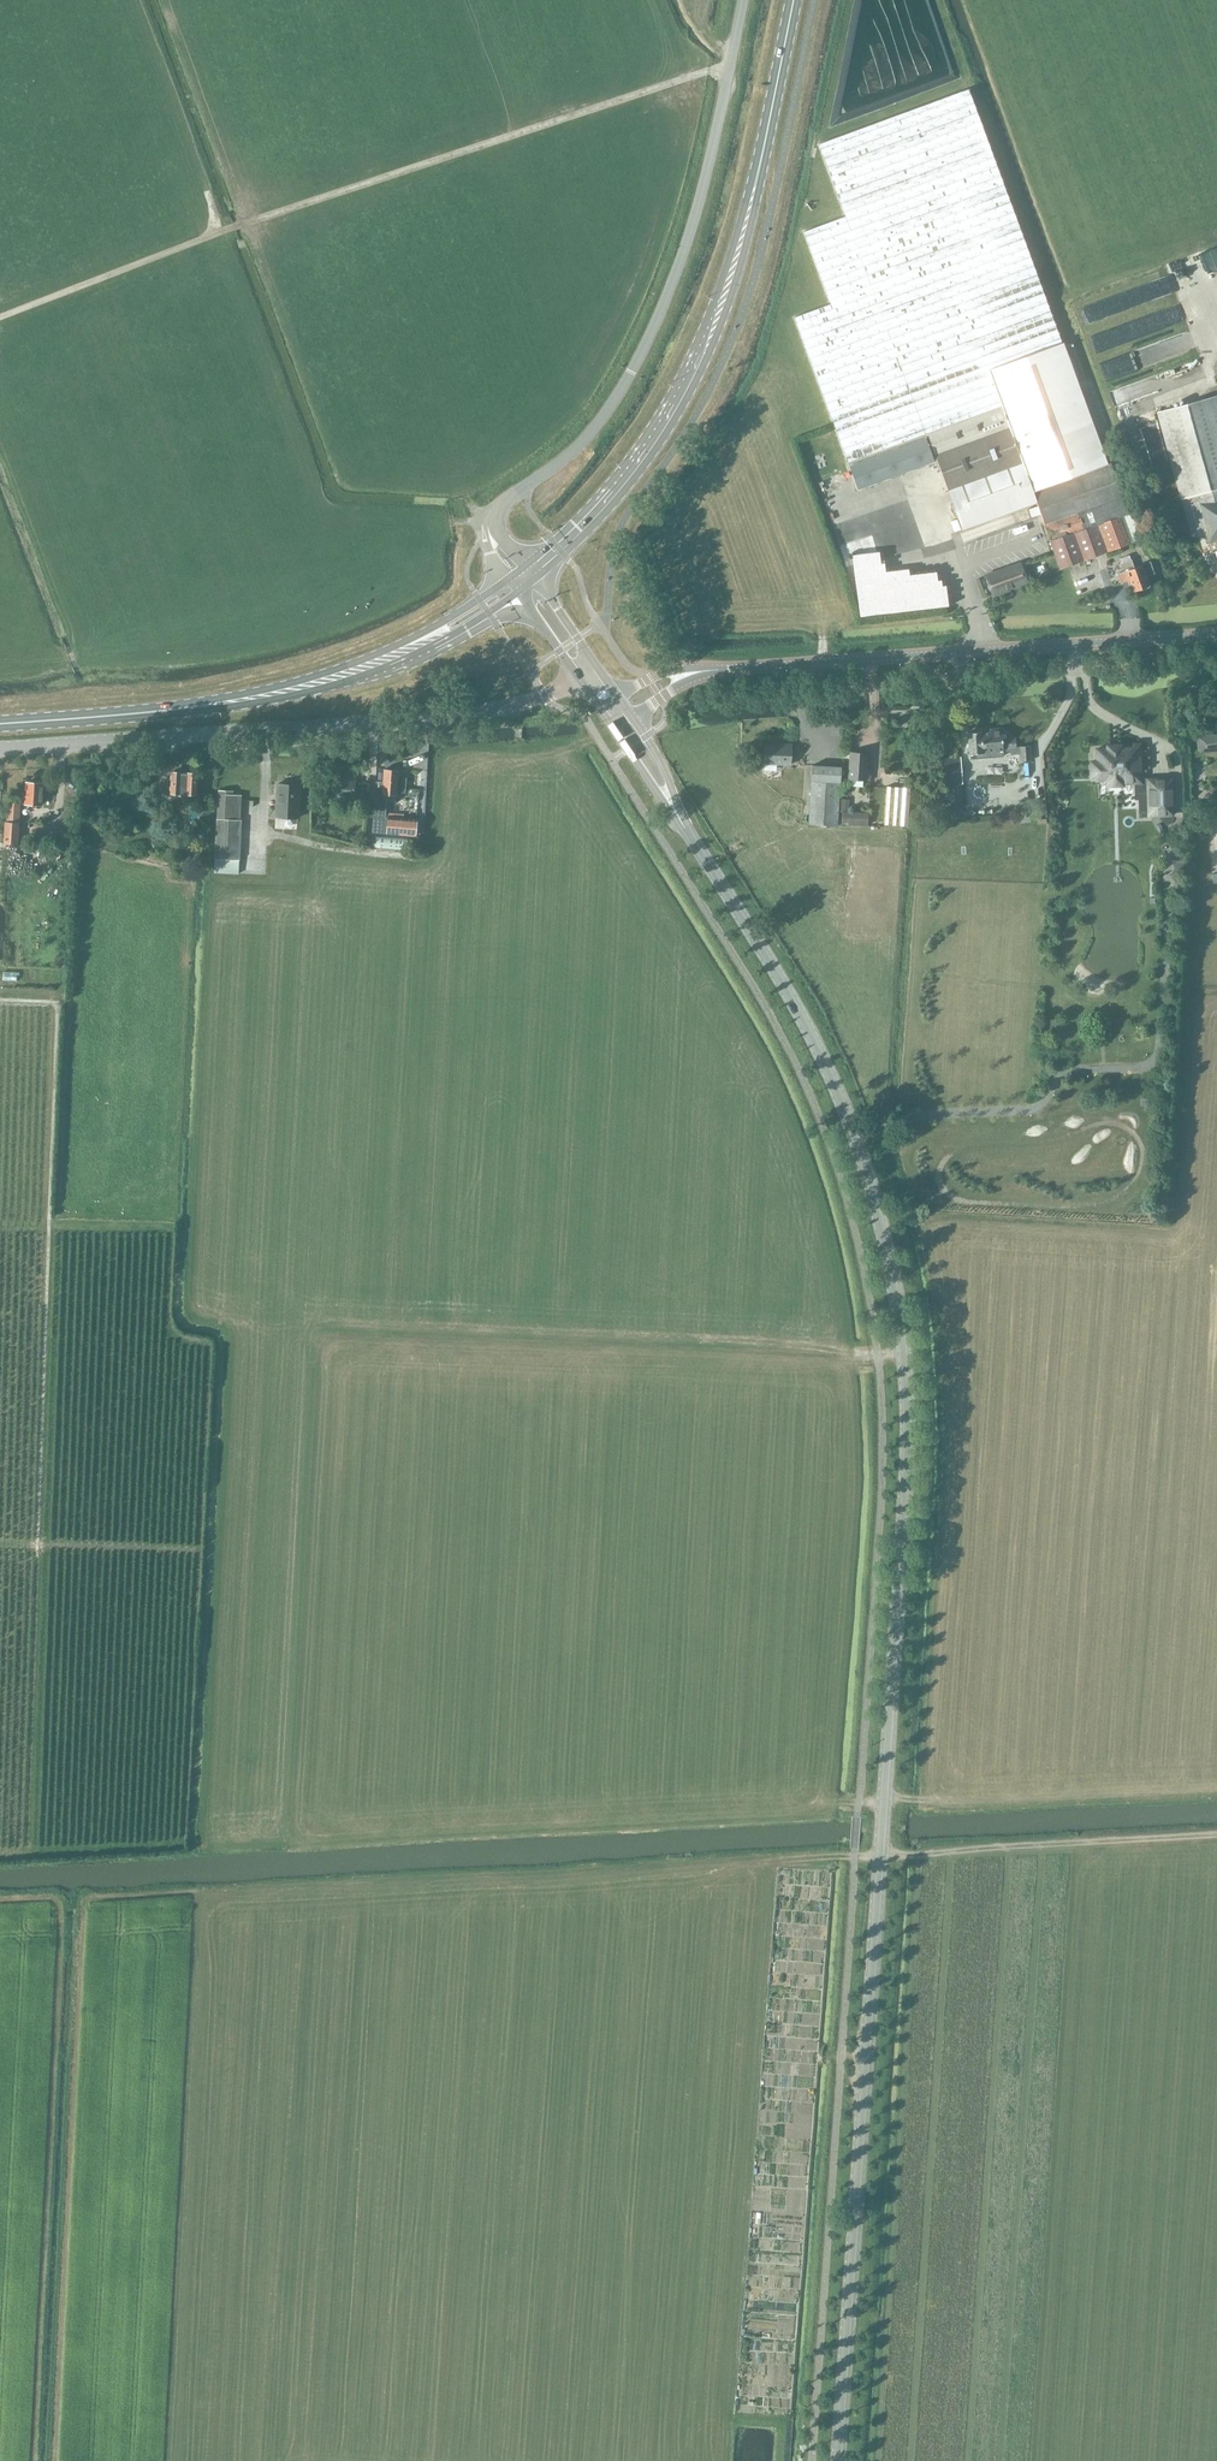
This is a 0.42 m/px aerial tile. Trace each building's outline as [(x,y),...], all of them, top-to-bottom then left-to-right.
[(830,304),(795,317),(848,462),(927,433),(1003,405),(989,369),(1062,342),(969,88),(901,113),(819,144),(845,216),(804,231),(830,304)] [(1097,343),(1153,328),(1154,332),(1164,330),(1162,322),(1186,315),(1183,303),(1172,306),(1171,300),(1091,322),(1097,343)] [(1003,405),(927,433),(958,519),(952,521),(956,531),(962,529),(1037,501),(1045,525),(1061,568),(1107,552),(1107,551),(1131,543),(1132,543),(1142,539),(1127,495),(1123,496),(1112,464),(1108,465),(1063,342),(1062,342),(989,369),(1003,405)] [(1100,371),(1119,368),(1118,358),(1099,361),(1100,371)] [(1216,540),(1216,396),(1159,412),(1193,537),(1205,533),(1208,542),(1216,540)] [(858,489),(934,461),(926,437),(849,465),(858,489)] [(968,535),(969,546),(983,545),(982,535),(968,535)] [(966,539),(959,542),(963,550),(969,548),(966,539)] [(1124,571),(1118,573),(1122,583),(1127,581),(1130,580),(1134,592),(1140,589),(1141,591),(1149,588),(1148,586),(1150,586),(1146,576),(1155,573),(1150,562),(1134,568),(1131,560),(1121,564),(1124,571)] [(986,576),(993,595),(1003,592),(1002,590),(1028,581),(1021,563),(986,576)] [(808,722),(808,739),(819,738),(818,722),(808,722)] [(967,733),(969,760),(1004,757),(1004,753),(1011,752),(1011,754),(1019,753),(1020,762),(1033,761),(1032,746),(1019,747),(1019,748),(1017,748),(1016,738),(1002,739),(1002,728),(991,729),(991,732),(982,733),(982,732),(967,733)] [(1201,737),(1203,751),(1216,749),(1216,736),(1201,737)] [(765,746),(764,765),(765,765),(765,770),(777,771),(777,765),(790,766),(791,746),(780,745),(780,747),(765,746)] [(1097,761),(1091,762),(1091,778),(1109,778),(1109,784),(1122,783),(1121,779),(1134,779),(1134,781),(1135,781),(1135,794),(1148,794),(1148,780),(1140,780),(1139,760),(1139,748),(1133,748),(1121,748),(1121,747),(1121,745),(1107,745),(1107,747),(1107,748),(1097,749),(1097,761)] [(868,752),(850,751),(848,778),(870,780),(871,769),(867,769),(868,752)] [(937,788),(937,797),(944,797),(944,799),(948,799),(949,818),(963,817),(962,797),(961,797),(960,784),(962,784),(960,757),(942,758),(944,787),(937,788)] [(809,825),(837,827),(840,768),(812,767),(809,825)] [(384,769),(383,794),(398,795),(398,788),(405,788),(406,778),(398,778),(399,770),(384,769)] [(181,797),(188,798),(189,794),(197,796),(198,774),(173,772),(172,794),(182,794),(181,797)] [(326,798),(354,799),(354,802),(361,802),(362,788),(353,788),(354,780),(326,779),(326,798)] [(1172,779),(1148,779),(1148,780),(1148,794),(1149,813),(1149,816),(1173,815),(1172,779)] [(26,804),(42,805),(43,785),(41,784),(39,781),(37,781),(34,783),(27,783),(26,804)] [(278,784),(276,817),(298,818),(300,785),(293,784),(292,782),(286,782),(284,784),(278,784)] [(884,824),(908,826),(910,787),(887,786),(884,824)] [(215,858),(240,859),(242,819),(241,819),(242,794),(234,794),(234,790),(219,790),(215,858)] [(376,796),(373,832),(387,833),(388,818),(386,818),(386,817),(387,797),(376,796)] [(841,798),(840,811),(843,811),(842,822),(848,822),(848,825),(857,825),(868,825),(868,812),(858,812),(849,811),(850,799),(841,798)] [(6,823),(5,844),(18,844),(20,804),(9,804),(8,823),(6,823)] [(189,819),(203,820),(203,809),(190,808),(189,819)] [(388,818),(387,833),(417,835),(418,818),(388,816),(388,818)] [(1104,824),(1093,831),(1097,839),(1108,832),(1104,824)] [(376,847),(407,850),(408,838),(377,836),(376,847)] [(8,864),(19,861),(16,850),(5,853),(8,864)]
